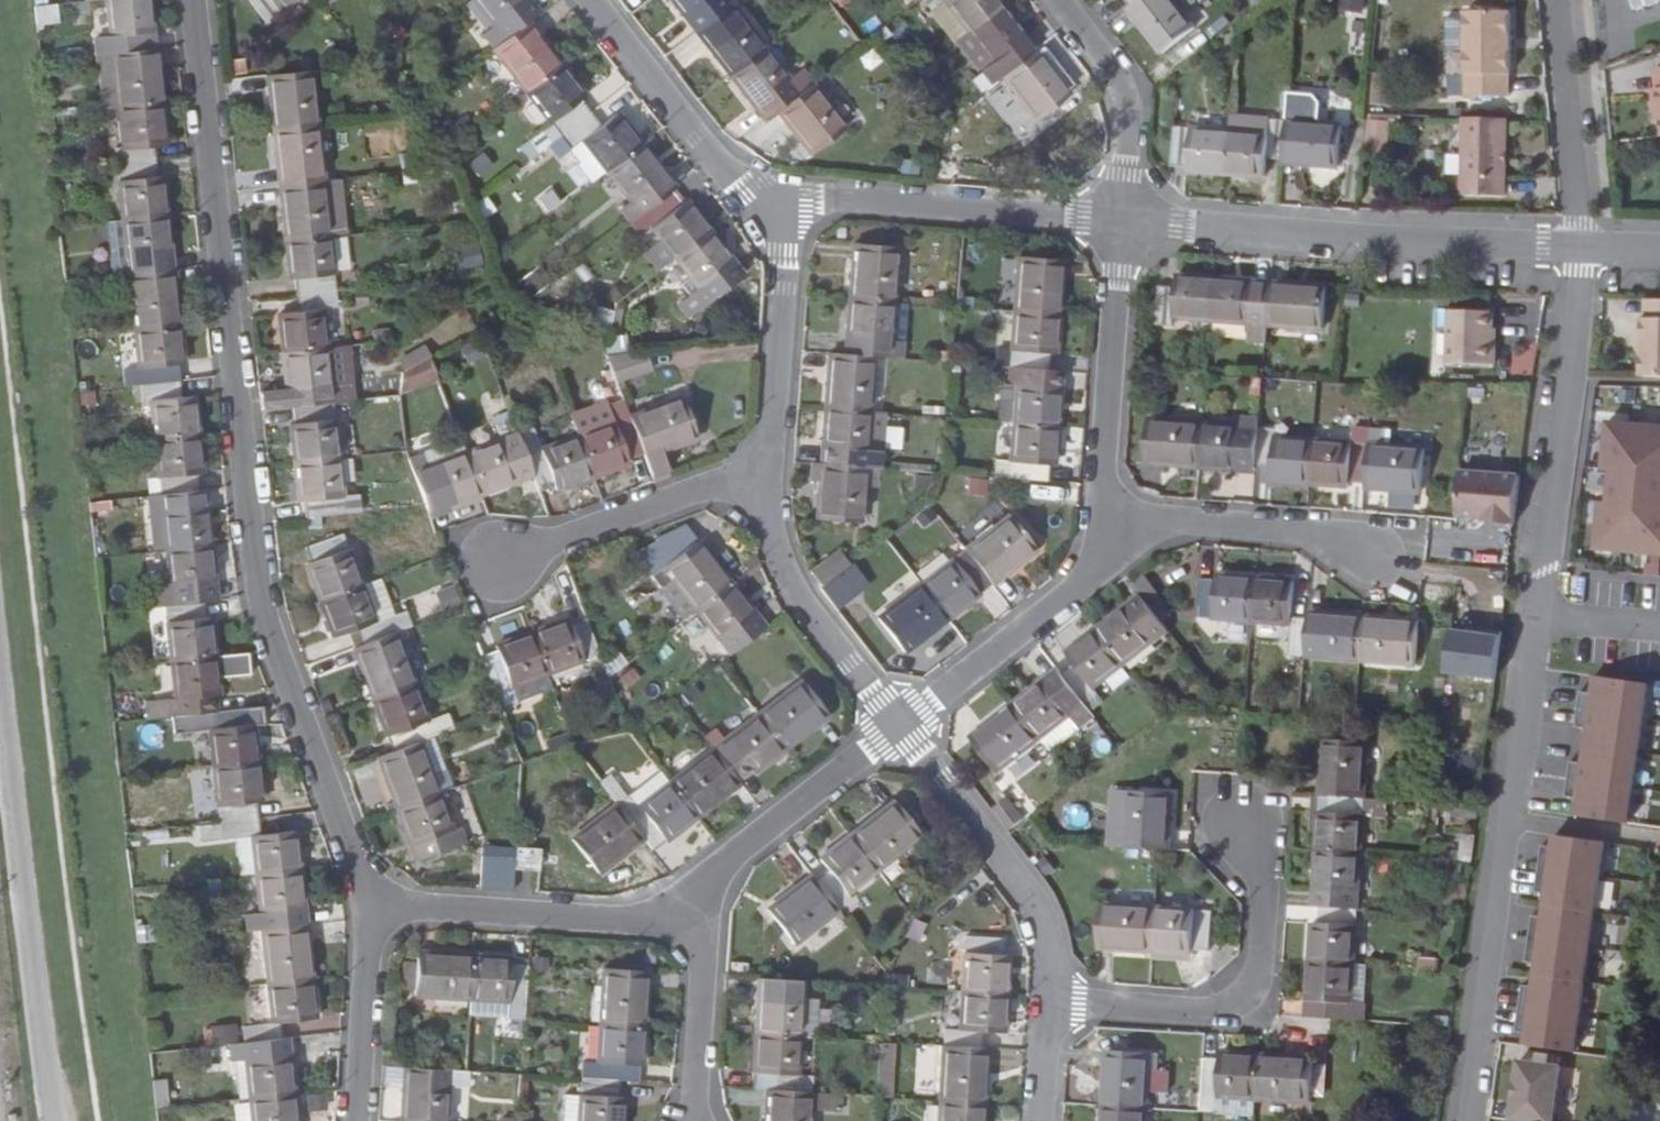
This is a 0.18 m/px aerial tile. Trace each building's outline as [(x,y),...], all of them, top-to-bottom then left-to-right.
[(29,5),(34,26),(56,20),(51,0),(48,0),(29,5)] [(88,22),(85,0),(75,0),(68,1),(71,24),(88,22)] [(147,0),(118,0),(104,2),(108,39),(91,41),(92,58),(149,52),(147,36),(151,36),(147,0)] [(297,0),(245,0),(265,25),(297,0)] [(490,51),(524,25),(534,17),(524,5),(526,3),(524,0),(469,0),(491,28),(480,37),(490,51)] [(681,20),(685,18),(696,31),(726,7),(735,0),(666,0),(681,20)] [(939,26),(950,18),(937,0),(915,0),(914,1),(933,25),(939,26)] [(950,18),(962,33),(997,5),(993,0),(937,0),(950,18)] [(1194,28),(1172,0),(1133,0),(1125,6),(1123,7),(1160,55),(1194,28)] [(1337,13),(1364,16),(1365,0),(1339,0),(1337,13)] [(997,5),(962,33),(996,77),(1029,52),(1017,39),(1020,36),(997,5)] [(727,77),(760,50),(726,7),(696,31),(706,43),(702,46),(727,77)] [(1458,98),(1483,97),(1501,83),(1501,75),(1503,75),(1502,11),(1458,12),(1458,98)] [(490,51),(525,95),(558,69),(524,25),(490,51)] [(797,71),(783,80),(760,50),(727,77),(750,107),(755,104),(764,118),(774,111),(807,84),(797,71)] [(1031,50),(1029,52),(996,77),(1031,121),(1066,95),(1031,50)] [(154,68),(151,68),(149,52),(92,58),(94,77),(97,77),(100,112),(116,111),(159,106),(154,68)] [(1656,120),(1658,136),(1659,136),(1659,66),(1649,68),(1652,88),(1647,89),(1648,107),(1654,106),(1656,120)] [(537,155),(558,138),(589,115),(579,101),(582,99),(558,69),(525,95),(548,125),(527,142),(537,155)] [(267,76),(274,131),(316,127),(310,71),(301,72),(267,76)] [(1483,97),(1511,98),(1513,73),(1501,83),(1483,97)] [(809,156),(843,130),(807,84),(774,111),(809,156)] [(750,107),(761,120),(764,118),(755,104),(750,107)] [(153,146),(164,145),(159,106),(116,111),(120,150),(115,151),(116,166),(155,162),(153,146)] [(580,142),(605,173),(639,146),(615,115),(598,127),(589,115),(558,138),(569,150),(580,142)] [(1260,121),(1221,119),(1220,136),(1258,138),(1260,121)] [(1441,189),(1484,190),(1486,119),(1455,119),(1450,123),(1441,189)] [(1257,161),(1274,162),(1277,123),(1260,121),(1258,138),(1220,136),(1217,178),(1256,180),(1257,161)] [(1358,122),(1358,150),(1365,151),(1367,122),(1358,122)] [(1378,152),(1379,123),(1367,122),(1365,151),(1378,152)] [(1329,169),(1332,127),(1277,123),(1274,162),(1274,166),(1329,169)] [(285,186),(323,182),(316,127),(274,131),(279,169),(283,169),(285,186)] [(1179,172),(1179,176),(1217,178),(1220,136),(1166,133),(1164,171),(1179,172)] [(566,153),(591,184),(605,173),(580,142),(569,150),(566,153)] [(605,173),(640,217),(671,192),(660,180),(663,177),(639,146),(605,173)] [(474,176),(490,167),(481,151),(465,160),(474,176)] [(161,179),(157,179),(155,162),(116,166),(122,222),(165,218),(161,179)] [(341,197),(338,180),(323,182),(285,186),(280,187),(287,242),(329,238),(324,198),(341,197)] [(640,217),(675,261),(709,234),(685,203),(682,205),(671,192),(640,217)] [(329,238),(345,236),(341,197),(324,198),(329,238)] [(166,256),(169,255),(165,218),(122,222),(128,277),(167,272),(166,256)] [(117,278),(128,277),(122,222),(110,224),(117,278)] [(675,261),(709,305),(741,280),(729,267),(733,263),(709,234),(675,261)] [(291,279),(294,278),(296,296),(335,292),(329,238),(287,242),(291,279)] [(888,305),(892,251),(850,249),(847,302),(888,305)] [(1052,287),(1053,262),(1009,259),(1007,313),(1050,317),(1052,287)] [(518,280),(527,293),(546,281),(537,267),(518,280)] [(177,327),(171,272),(167,272),(128,277),(133,333),(177,327)] [(1167,330),(1167,325),(1206,327),(1209,282),(1170,280),(1169,291),(1153,290),(1150,329),(1167,330)] [(588,295),(607,308),(616,294),(597,282),(588,295)] [(1262,346),(1263,330),(1266,290),(1248,290),(1248,284),(1209,282),(1206,327),(1245,328),(1244,346),(1262,346)] [(1318,333),(1320,289),(1266,287),(1266,290),(1263,330),(1318,333)] [(338,309),(335,292),(296,296),(298,313),(278,315),(282,353),(324,349),(320,311),(338,309)] [(1639,299),(1639,317),(1635,317),(1636,372),(1659,372),(1659,300),(1639,299)] [(885,346),(888,305),(847,302),(845,343),(848,343),(847,359),(885,361),(898,362),(898,346),(885,346)] [(898,346),(901,306),(888,305),(885,346),(898,346)] [(1485,333),(1485,307),(1440,307),(1440,354),(1488,354),(1488,333),(1485,333)] [(1048,356),(1050,317),(1007,313),(1004,369),(1045,372),(1045,356),(1048,356)] [(178,367),(181,366),(177,327),(133,333),(139,388),(180,384),(178,367)] [(398,362),(401,366),(403,372),(428,359),(429,358),(423,348),(401,360),(398,362)] [(282,353),(287,392),(258,394),(260,411),(293,407),(330,404),(352,401),(352,393),(343,394),(342,387),(329,388),(324,349),(282,353)] [(612,376),(643,372),(641,352),(604,356),(612,376)] [(403,372),(400,373),(398,392),(435,378),(428,359),(403,372)] [(884,376),(885,361),(847,359),(846,374),(827,373),(824,414),(867,416),(869,376),(884,376)] [(1045,372),(1004,369),(999,369),(998,386),(1015,386),(1012,426),(1054,429),(1055,429),(1057,389),(1045,389),(1045,372)] [(1057,389),(1057,373),(1045,372),(1045,389),(1057,389)] [(191,400),(181,400),(180,384),(139,388),(141,405),(148,405),(152,441),(195,436),(191,400)] [(998,389),(991,389),(988,424),(1012,426),(1015,386),(998,386),(998,389)] [(642,454),(652,483),(669,478),(660,450),(695,436),(680,395),(626,415),(642,454)] [(642,454),(626,415),(620,399),(605,405),(611,421),(574,435),(590,475),(626,461),(626,460),(642,454)] [(294,463),(337,459),(330,404),(293,407),(295,426),(289,426),(294,463)] [(605,405),(568,419),(574,435),(611,421),(605,405)] [(877,473),(881,417),(867,416),(824,414),(821,451),(825,451),(825,469),(877,473)] [(1593,425),(1588,475),(1598,476),(1595,513),(1584,512),(1580,556),(1659,564),(1659,517),(1650,516),(1654,481),(1659,481),(1659,431),(1593,425)] [(993,463),(993,480),(1046,484),(1047,468),(1052,467),(1054,429),(1012,426),(1011,463),(993,463)] [(539,448),(530,429),(516,434),(530,473),(537,490),(552,485),(554,489),(591,476),(590,475),(574,435),(539,448)] [(1347,491),(1347,486),(1363,486),(1366,431),(1366,429),(1347,429),(1347,446),(1310,444),(1306,488),(1347,491)] [(1382,448),(1383,432),(1366,431),(1363,486),(1363,491),(1417,495),(1420,451),(1382,448)] [(1157,472),(1157,477),(1196,479),(1199,437),(1143,433),(1140,471),(1157,472)] [(530,473),(516,434),(464,455),(479,496),(516,482),(514,479),(530,473)] [(196,475),(201,474),(195,436),(152,441),(157,480),(145,481),(146,498),(199,492),(196,475)] [(1235,481),(1235,478),(1253,479),(1255,440),(1199,437),(1196,479),(1235,481)] [(1270,480),(1270,485),(1306,488),(1310,444),(1255,440),(1253,479),(1270,480)] [(145,481),(157,480),(152,441),(140,442),(145,481)] [(464,455),(412,475),(423,506),(426,512),(441,507),(443,510),(479,496),(464,455)] [(357,496),(341,497),(337,459),(294,463),(299,502),(302,501),(305,518),(359,512),(357,496)] [(877,473),(825,469),(811,468),(810,486),(821,486),(818,526),(861,529),(862,490),(875,491),(877,473)] [(1514,519),(1516,470),(1453,468),(1451,517),(1514,519)] [(208,548),(201,492),(199,492),(146,498),(148,514),(160,513),(165,552),(208,548)] [(960,523),(969,535),(988,522),(979,510),(960,523)] [(148,514),(152,553),(165,552),(160,513),(148,514)] [(1037,549),(1012,516),(967,550),(990,580),(993,583),(1037,549)] [(697,539),(686,524),(659,544),(671,559),(697,539)] [(310,562),(308,563),(322,601),(361,586),(342,536),(306,549),(310,562)] [(654,571),(643,581),(675,626),(695,612),(731,583),(697,539),(671,559),(654,571)] [(643,556),(654,571),(671,559),(659,544),(643,556)] [(201,587),(213,585),(208,548),(165,552),(169,590),(161,591),(163,608),(203,604),(201,587)] [(848,562),(840,550),(810,570),(820,584),(842,568),(848,562)] [(990,580),(967,550),(924,583),(949,617),(979,593),(977,590),(990,580)] [(394,615),(381,579),(361,586),(375,622),(394,615)] [(1194,584),(1191,623),(1247,627),(1250,584),(1210,582),(1210,585),(1194,584)] [(695,612),(727,651),(759,627),(748,613),(751,610),(731,583),(695,612)] [(880,617),(905,651),(949,617),(924,583),(880,617)] [(1285,629),(1285,657),(1301,658),(1303,621),(1286,621),(1288,586),(1250,584),(1247,627),(1285,629)] [(375,622),(361,586),(322,601),(335,636),(351,631),(357,647),(394,634),(411,627),(406,610),(394,615),(375,622)] [(1129,607),(1127,605),(1096,628),(1121,661),(1164,628),(1141,598),(1129,607)] [(208,619),(205,620),(203,604),(163,608),(169,663),(213,658),(208,619)] [(568,621),(566,617),(530,631),(545,670),(598,650),(587,624),(583,614),(568,621)] [(1303,621),(1301,658),(1357,660),(1359,622),(1322,620),(1322,622),(1303,621)] [(1397,623),(1359,622),(1357,660),(1412,663),(1414,628),(1397,627),(1397,623)] [(1098,691),(1091,684),(1121,661),(1096,628),(1067,652),(1075,661),(1061,672),(1084,702),(1098,691)] [(497,647),(479,654),(482,661),(497,704),(515,697),(510,684),(545,670),(530,631),(496,644),(497,647)] [(394,634),(357,647),(353,649),(373,701),(415,686),(394,634)] [(248,676),(245,654),(213,658),(169,663),(175,718),(215,712),(213,697),(216,696),(214,679),(248,676)] [(515,697),(550,684),(545,670),(510,684),(515,697)] [(1081,724),(1094,714),(1084,702),(1061,672),(1048,682),(1045,679),(1016,702),(1041,735),(1071,711),(1081,724)] [(826,714),(799,679),(754,714),(780,749),(826,714)] [(429,720),(415,686),(373,701),(386,735),(388,735),(396,750),(416,742),(431,737),(455,728),(449,713),(429,720)] [(1631,694),(1588,688),(1568,822),(1611,829),(1631,694)] [(1016,702),(972,737),(998,770),(1041,735),(1016,702)] [(254,765),(247,709),(215,712),(175,718),(153,720),(155,736),(208,731),(212,770),(254,765)] [(748,769),(750,771),(780,749),(754,714),(710,748),(733,778),(748,769)] [(443,769),(431,737),(416,742),(429,774),(443,769)] [(416,742),(396,750),(380,756),(399,807),(436,793),(429,774),(416,742)] [(1363,745),(1323,742),(1319,797),(1322,797),(1360,799),(1363,745)] [(733,778),(710,748),(667,780),(693,814),(735,782),(733,778)] [(254,803),(258,803),(254,765),(212,770),(218,825),(256,820),(254,803)] [(637,803),(626,789),(613,800),(639,834),(649,849),(693,814),(667,780),(637,803)] [(1127,788),(1109,787),(1107,825),(1125,825),(1127,788)] [(1107,843),(1158,846),(1164,846),(1168,790),(1127,788),(1125,825),(1107,825),(1107,843)] [(456,844),(436,793),(399,807),(412,842),(416,840),(422,857),(456,844)] [(869,863),(913,828),(887,794),(843,827),(869,863)] [(1025,816),(1009,795),(993,807),(1011,828),(1025,816)] [(1312,796),(1310,832),(1317,832),(1319,815),(1321,815),(1322,797),(1319,797),(1312,796)] [(1369,817),(1383,818),(1383,800),(1360,799),(1322,797),(1321,815),(1319,815),(1317,832),(1315,852),(1356,854),(1359,814),(1369,814),(1369,817)] [(594,868),(639,834),(613,800),(569,834),(594,868)] [(292,833),(258,837),(256,820),(218,825),(219,842),(251,838),(255,876),(297,872),(292,833)] [(847,896),(839,886),(869,863),(843,827),(813,850),(824,865),(810,876),(833,907),(847,896)] [(1590,847),(1546,842),(1524,1045),(1568,1049),(1590,847)] [(510,889),(511,844),(478,844),(477,888),(510,889)] [(513,869),(533,869),(535,848),(515,846),(513,869)] [(1313,891),(1316,891),(1315,907),(1353,910),(1356,854),(1315,852),(1313,891)] [(297,910),(301,910),(297,872),(255,876),(260,930),(299,926),(297,910)] [(833,907),(810,876),(807,873),(762,908),(789,941),(833,907)] [(1310,926),(1308,962),(1349,965),(1353,910),(1315,907),(1314,926),(1310,926)] [(1096,914),(1093,956),(1151,959),(1153,917),(1096,914)] [(1189,958),(1206,958),(1208,920),(1153,917),(1151,959),(1189,961),(1189,958)] [(309,982),(303,926),(299,926),(260,930),(266,987),(309,982)] [(999,955),(1001,937),(979,936),(962,935),(958,992),(1001,995),(1004,956),(999,955)] [(470,957),(414,954),(412,997),(467,999),(470,957)] [(504,1015),(504,1018),(522,1017),(525,963),(505,962),(505,959),(470,957),(467,999),(504,1001),(504,1015)] [(1401,968),(1414,969),(1415,957),(1402,957),(1401,968)] [(1432,970),(1433,958),(1415,957),(1414,969),(1432,970)] [(1309,1002),(1308,1018),(1346,1021),(1349,965),(1308,962),(1306,1002),(1309,1002)] [(650,970),(608,968),(604,1025),(647,1027),(650,970)] [(1350,968),(1348,1021),(1363,1022),(1365,969),(1350,968)] [(795,1037),(798,982),(758,979),(757,996),(753,996),(751,1035),(795,1037)] [(277,1025),(313,1021),(309,982),(266,987),(271,1025),(239,1029),(242,1044),(280,1040),(277,1025)] [(982,1033),(999,1034),(1001,995),(958,992),(956,1031),(941,1031),(940,1046),(981,1049),(982,1033)] [(467,999),(466,1014),(504,1015),(504,1001),(467,999)] [(602,1064),(578,1064),(578,1079),(619,1081),(645,1083),(647,1027),(604,1025),(602,1064)] [(793,1075),(795,1037),(751,1035),(749,1090),(767,1091),(809,1093),(809,1076),(793,1075)] [(242,1044),(227,1046),(228,1063),(242,1061),(247,1099),(289,1095),(285,1057),(281,1057),(280,1040),(242,1044)] [(889,1099),(892,1043),(881,1043),(877,1098),(889,1099)] [(980,1065),(981,1049),(940,1046),(937,1102),(981,1104),(983,1066),(980,1065)] [(915,1088),(933,1089),(935,1049),(917,1048),(915,1088)] [(1160,1056),(1117,1054),(1115,1110),(1158,1112),(1159,1096),(1179,1096),(1180,1074),(1160,1073),(1160,1056)] [(1545,1120),(1552,1120),(1560,1059),(1514,1054),(1507,1117),(1545,1120)] [(1228,1116),(1230,1101),(1267,1102),(1270,1060),(1231,1058),(1230,1061),(1215,1060),(1212,1116),(1228,1116)] [(1323,1105),(1324,1063),(1270,1060),(1267,1102),(1323,1105)] [(228,1063),(233,1101),(247,1099),(242,1061),(228,1063)] [(402,1085),(400,1120),(443,1120),(445,1087),(460,1088),(461,1072),(408,1069),(407,1085),(402,1085)] [(151,1108),(166,1106),(163,1076),(148,1078),(151,1108)] [(578,1097),(576,1120),(620,1120),(621,1097),(619,1098),(619,1081),(578,1079),(578,1097)] [(809,1093),(767,1091),(767,1106),(762,1107),(762,1120),(806,1120),(807,1111),(832,1113),(833,1095),(809,1093)] [(302,1109),(326,1108),(325,1092),(301,1093),(302,1109)] [(247,1099),(249,1120),(292,1120),(289,1095),(247,1099)] [(560,1120),(576,1120),(578,1097),(561,1097),(560,1120)] [(937,1102),(936,1120),(980,1120),(981,1104),(937,1102)] [(1158,1112),(1115,1110),(1115,1120),(1157,1120),(1158,1112)]
